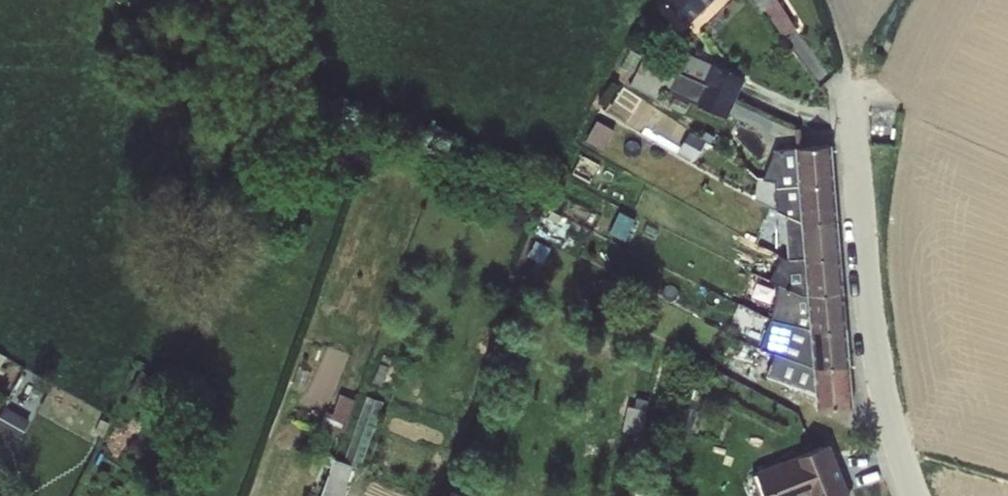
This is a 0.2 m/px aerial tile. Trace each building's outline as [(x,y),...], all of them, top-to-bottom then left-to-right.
[(710,18),(730,0),(694,0),(710,18)] [(664,94),(678,63),(647,49),(633,80),(664,94)] [(681,65),(669,92),(726,118),(749,67),(725,58),(712,78),(681,65)] [(806,408),(853,406),(833,137),(780,142),(766,173),(776,181),(777,205),(788,213),(787,256),(791,280),(777,279),(774,315),(803,323),(802,344),(817,344),(820,388),(804,384),(773,374),(765,387),(806,408)] [(330,422),(348,427),(358,395),(340,390),(330,422)] [(32,415),(6,404),(0,418),(0,425),(23,435),(32,415)] [(751,476),(759,495),(803,495),(813,492),(815,495),(848,495),(829,445),(799,457),(804,471),(790,482),(782,463),(751,476)]
